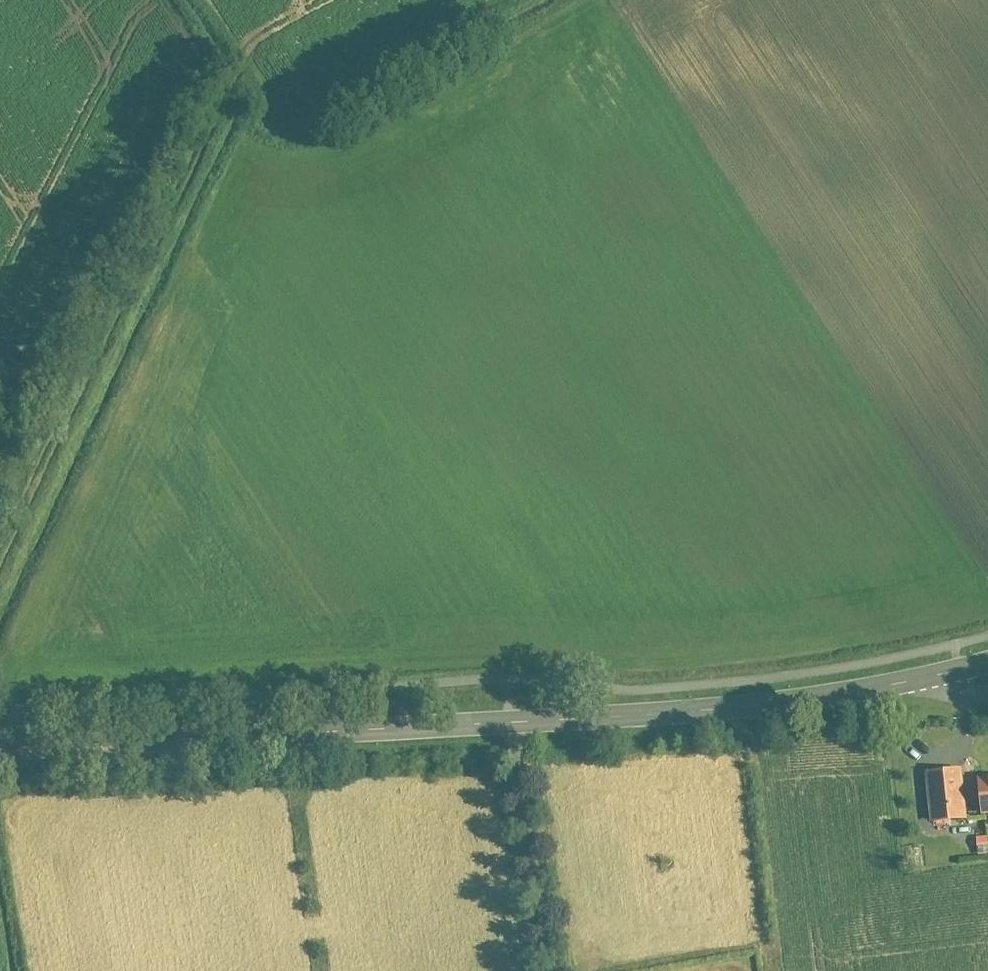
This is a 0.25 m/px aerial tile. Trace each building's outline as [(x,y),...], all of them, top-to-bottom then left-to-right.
[(958,768),(921,772),(927,823),(964,819),(958,768)] [(980,817),(987,817),(987,778),(978,779),(980,817)]
